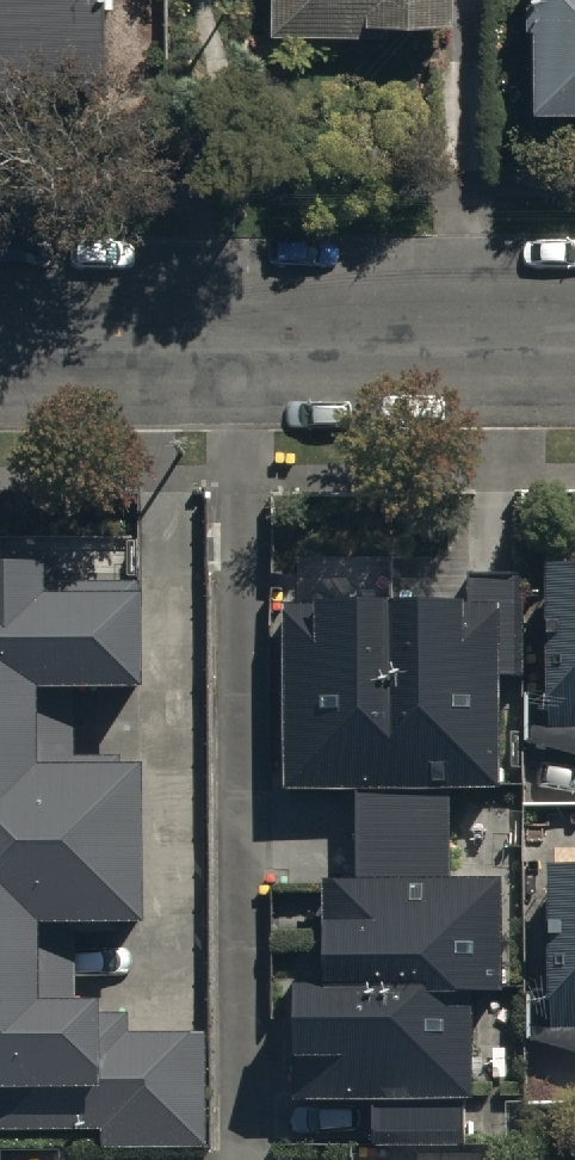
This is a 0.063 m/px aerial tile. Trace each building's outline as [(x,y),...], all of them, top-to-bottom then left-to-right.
[(448,0),(271,0),(271,29),(367,28),(367,10),(448,9),(448,0)] [(530,94),(574,94),(574,0),(530,0),(530,94)] [(0,1077),(0,1125),(100,1125),(100,1145),(204,1145),(204,1025),(130,1025),(130,1008),(95,1008),(95,988),(77,988),(77,913),(137,913),(137,754),(72,754),(72,681),(136,681),(136,578),(44,578),(44,551),(0,551),(0,1077)] [(541,554),(541,616),(557,616),(557,627),(543,627),(543,720),(574,720),(574,554),(541,554)] [(467,588),(313,587),(313,599),(281,599),(282,784),(352,784),(352,869),(320,870),(320,973),(287,973),(287,1092),(473,1092),(473,990),(499,990),(499,870),(446,870),(446,789),(498,789),(498,599),(466,599),(467,588)] [(543,856),(545,994),(550,994),(550,1020),(574,1019),(574,855),(543,856)]
